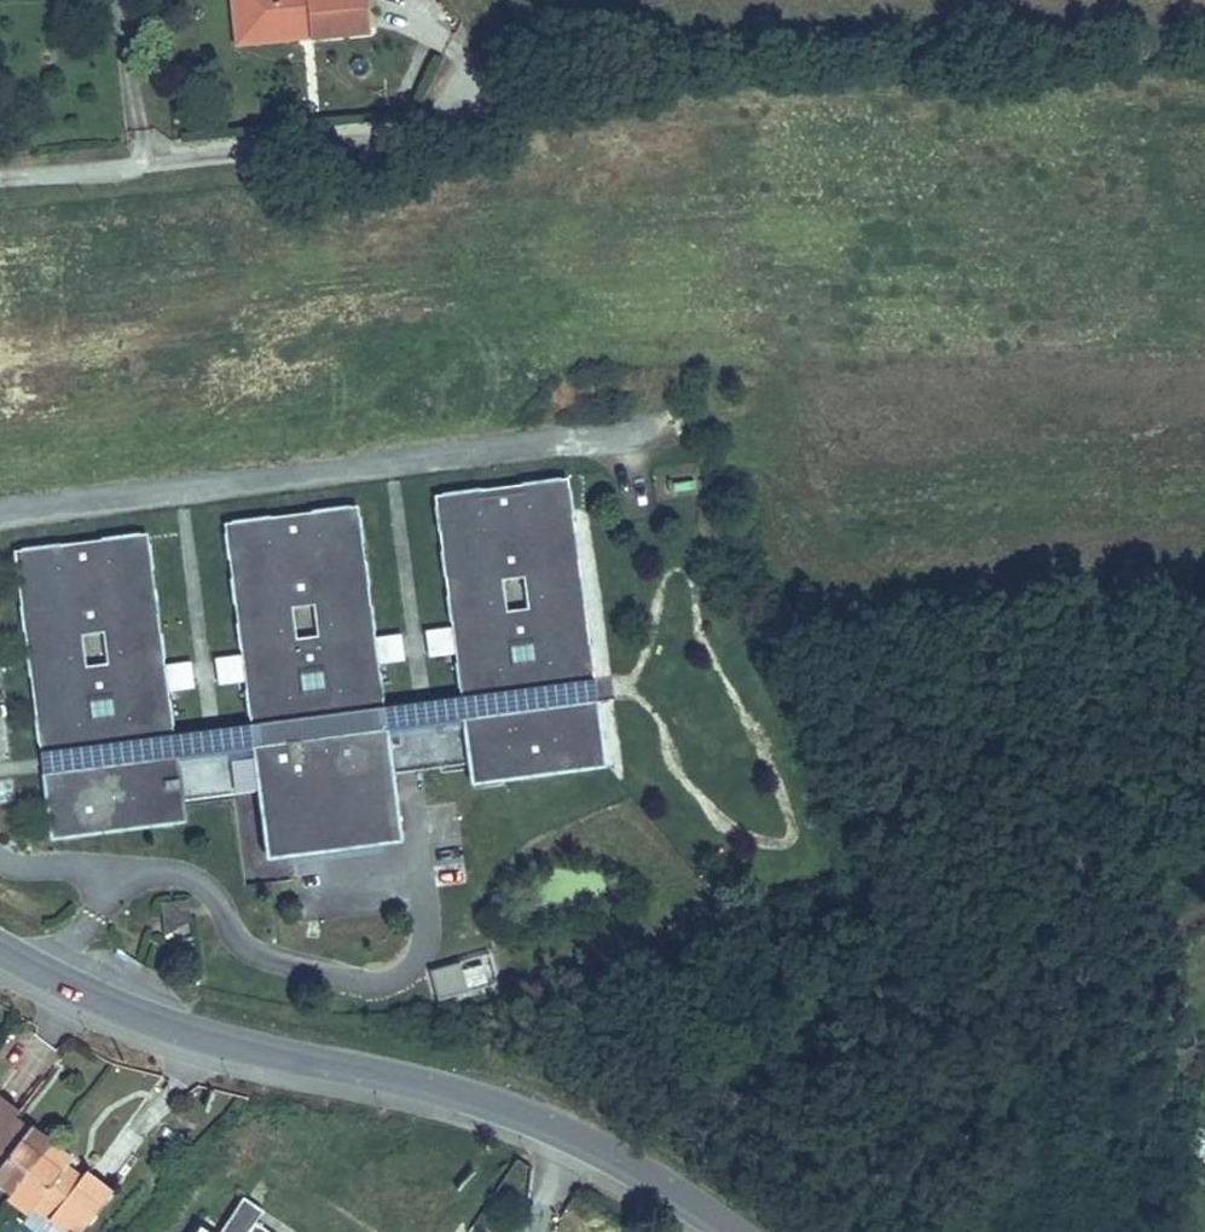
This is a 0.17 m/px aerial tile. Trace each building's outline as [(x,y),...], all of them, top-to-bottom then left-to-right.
[(245,0),(232,0),(237,44),(313,36),(312,24),(248,31),(245,0)] [(364,0),(245,0),(248,31),(312,24),(313,36),(367,31),(364,0)] [(147,533),(12,552),(39,750),(42,774),(49,838),(187,821),(186,801),(258,789),(267,857),(402,839),(393,775),(470,765),(472,783),(604,768),(597,701),(594,678),(567,476),(431,493),(461,697),(384,707),(357,504),(224,524),(250,726),(171,735),(147,533)] [(187,899),(160,902),(163,931),(190,929),(187,899)] [(491,956),(429,972),(436,1000),(498,984),(491,956)] [(45,1152),(48,1147),(27,1131),(12,1120),(19,1110),(0,1095),(0,1166),(0,1167),(0,1181),(13,1192),(9,1196),(30,1213),(34,1208),(38,1203),(53,1215),(49,1219),(65,1231),(77,1231),(111,1189),(87,1170),(80,1179),(65,1168),(45,1152)] [(52,1143),(31,1126),(27,1131),(48,1147),(52,1143)] [(65,1168),(72,1158),(52,1143),(45,1152),(65,1168)] [(256,1222),(264,1210),(243,1196),(223,1228),(226,1230),(225,1231),(272,1231),(256,1222)] [(38,1203),(34,1208),(49,1219),(53,1215),(38,1203)]
